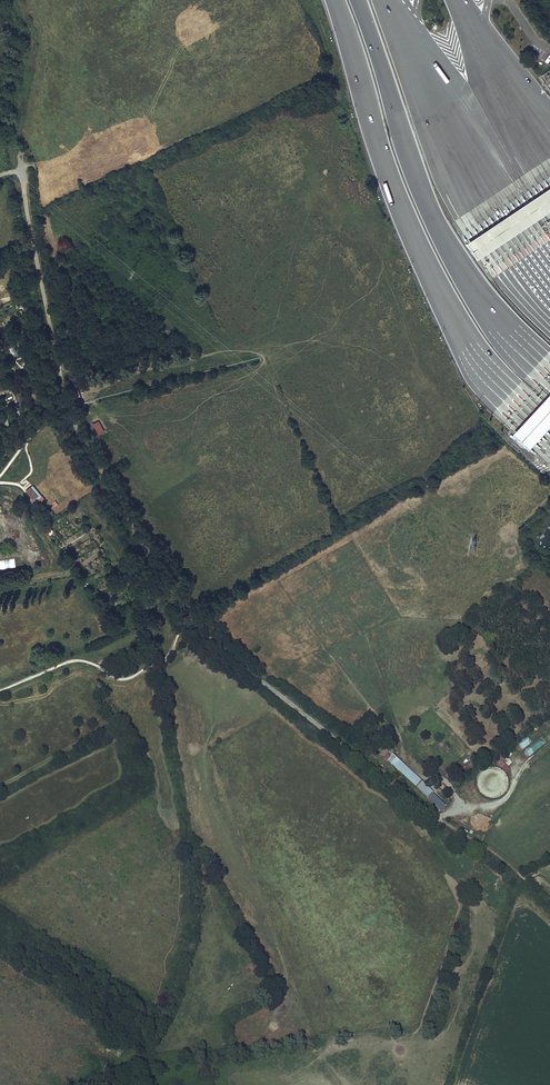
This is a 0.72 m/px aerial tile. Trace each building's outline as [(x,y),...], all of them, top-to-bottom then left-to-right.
[(540,76),(549,91),(549,70),(540,76)] [(544,120),(544,124),(541,126),(546,128),(547,131),(549,131),(549,134),(538,135),(545,137),(547,140),(549,134),(549,155),(549,119),(544,120)] [(467,243),(477,260),(549,211),(549,187),(467,243)] [(16,346),(10,351),(15,357),(21,352),(16,346)] [(512,434),(529,450),(549,427),(549,394),(512,434)] [(99,420),(93,423),(98,433),(104,430),(99,420)] [(26,490),(35,500),(41,495),(32,484),(26,490)] [(16,567),(14,558),(0,560),(0,570),(16,567)] [(549,729),(544,724),(538,730),(543,735),(549,729)] [(441,811),(447,805),(395,757),(389,763),(441,811)] [(496,763),(505,774),(510,770),(501,759),(496,763)]
